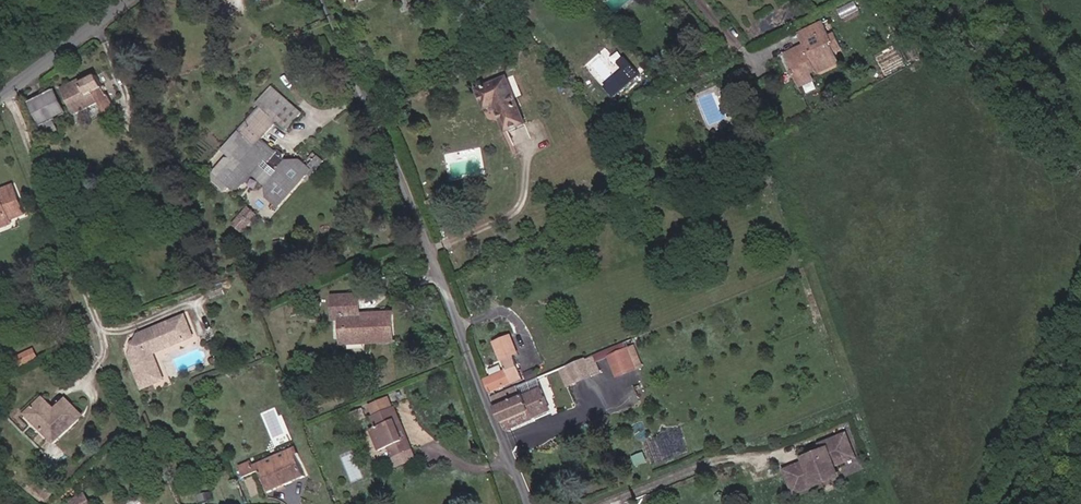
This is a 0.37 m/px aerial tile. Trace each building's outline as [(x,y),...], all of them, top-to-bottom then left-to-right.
[(787,60),(799,85),(815,78),(814,75),(818,73),(820,76),(842,66),(835,51),(841,48),(838,39),(832,41),(824,24),(799,35),(803,45),(792,50),(794,57),(787,60)] [(794,57),(792,50),(784,54),(787,60),(794,57)] [(97,102),(100,108),(112,103),(108,94),(105,96),(94,77),(78,85),(77,82),(61,90),(74,114),(97,102)] [(815,78),(799,85),(801,90),(817,83),(815,78)] [(507,84),(478,95),(484,112),(493,109),(504,137),(524,129),(507,84)] [(284,162),(281,158),(283,156),(276,150),(274,152),(260,140),(274,122),(284,131),(299,116),(269,88),(255,104),(264,113),(243,138),(234,130),(217,151),(228,160),(218,173),(213,169),(209,174),(210,183),(219,191),(224,190),(225,189),(226,190),(235,189),(238,185),(243,185),(252,174),(254,175),(263,165),(274,174),(284,162)] [(64,115),(53,90),(31,100),(43,125),(64,115)] [(112,103),(100,108),(102,112),(113,107),(112,103)] [(310,167),(306,172),(310,176),(322,160),(315,154),(307,164),(310,167)] [(300,167),(305,162),(301,159),(293,160),(300,167)] [(293,160),(284,162),(274,174),(266,183),(265,196),(276,206),(306,172),(310,167),(307,164),(305,162),(300,167),(293,160)] [(266,183),(274,174),(263,165),(254,175),(266,183)] [(13,223),(10,218),(25,212),(13,184),(0,189),(0,193),(0,194),(3,200),(0,202),(0,228),(13,223)] [(243,232),(259,214),(249,206),(233,223),(243,232)] [(389,316),(368,315),(368,320),(361,319),(357,314),(357,294),(330,294),(330,306),(340,306),(340,319),(340,329),(336,329),(336,343),(380,344),(380,340),(389,339),(389,316)] [(330,319),(340,319),(340,306),(330,306),(330,319)] [(140,391),(161,383),(151,355),(191,340),(184,318),(134,337),(126,360),(140,391)] [(509,336),(492,343),(503,370),(482,379),(488,392),(520,380),(510,355),(516,353),(509,336)] [(32,350),(20,357),(23,364),(35,358),(32,350)] [(630,353),(613,360),(620,379),(637,372),(630,353)] [(601,374),(595,358),(587,361),(593,377),(601,374)] [(587,361),(570,368),(576,384),(593,377),(587,361)] [(576,384),(570,368),(562,371),(568,387),(576,384)] [(538,380),(517,388),(520,398),(542,389),(538,380)] [(490,399),(500,423),(525,413),(520,398),(517,388),(490,399)] [(528,412),(532,421),(551,414),(542,389),(520,398),(525,413),(528,412)] [(56,407),(45,396),(27,412),(55,442),(84,416),(67,398),(56,407)] [(409,450),(404,437),(399,439),(394,425),(398,422),(392,406),(388,407),(386,400),(366,407),(370,416),(368,417),(372,427),(367,429),(375,448),(385,445),(390,457),(409,450)] [(528,412),(525,413),(500,423),(503,433),(532,421),(528,412)] [(404,437),(398,422),(394,425),(399,439),(404,437)] [(814,481),(837,472),(834,466),(854,458),(845,437),(821,447),(823,454),(806,460),(807,464),(787,472),(796,494),(815,487),(814,481)] [(295,444),(251,462),(254,467),(257,466),(293,451),(297,449),(295,444)] [(412,458),(409,450),(390,457),(393,466),(412,458)] [(303,474),(293,451),(257,466),(266,489),(303,474)] [(243,472),(254,467),(251,462),(249,458),(239,462),(243,472)] [(814,481),(815,487),(816,489),(839,479),(837,472),(814,481)] [(74,503),(91,503),(85,493),(72,500),(74,503)]
